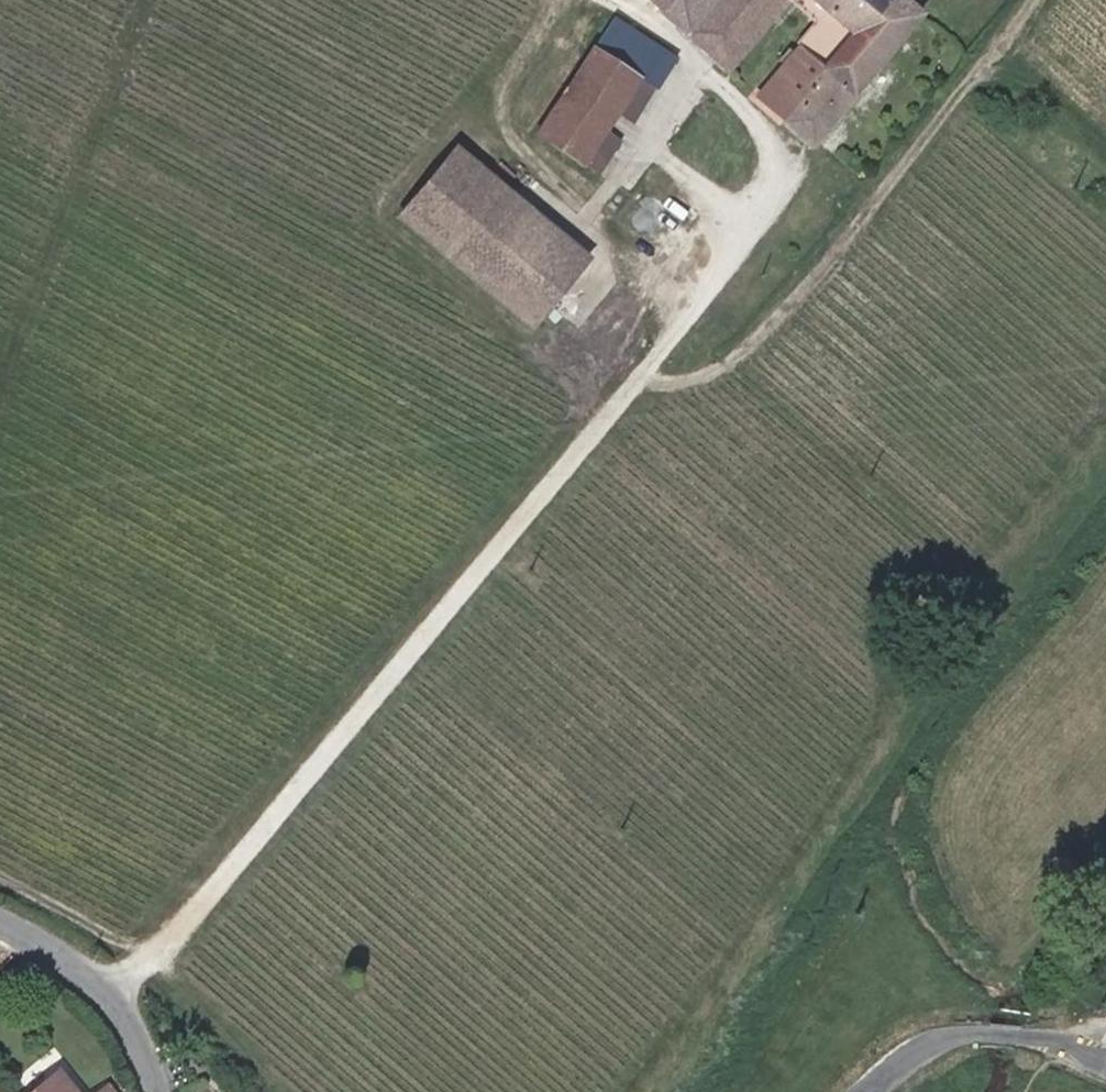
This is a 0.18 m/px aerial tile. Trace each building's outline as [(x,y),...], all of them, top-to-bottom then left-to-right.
[(660,9),(668,0),(650,0),(660,9)] [(712,2),(709,5),(702,0),(683,0),(670,16),(688,32),(686,34),(727,68),(784,0),(709,0),(712,2)] [(814,24),(797,45),(799,46),(757,95),(812,144),(922,12),(907,0),(813,0),(825,11),(814,24)] [(813,0),(787,0),(814,24),(825,11),(813,0)] [(607,129),(618,112),(640,78),(614,59),(632,31),(612,18),(537,135),(583,164),(607,129)] [(640,78),(618,112),(633,123),(674,59),(632,31),(614,59),(640,78)] [(607,129),(583,164),(599,174),(622,140),(607,129)] [(398,214),(526,325),(583,259),(456,148),(398,214)] [(59,1067),(30,1091),(80,1091),(59,1067)]
